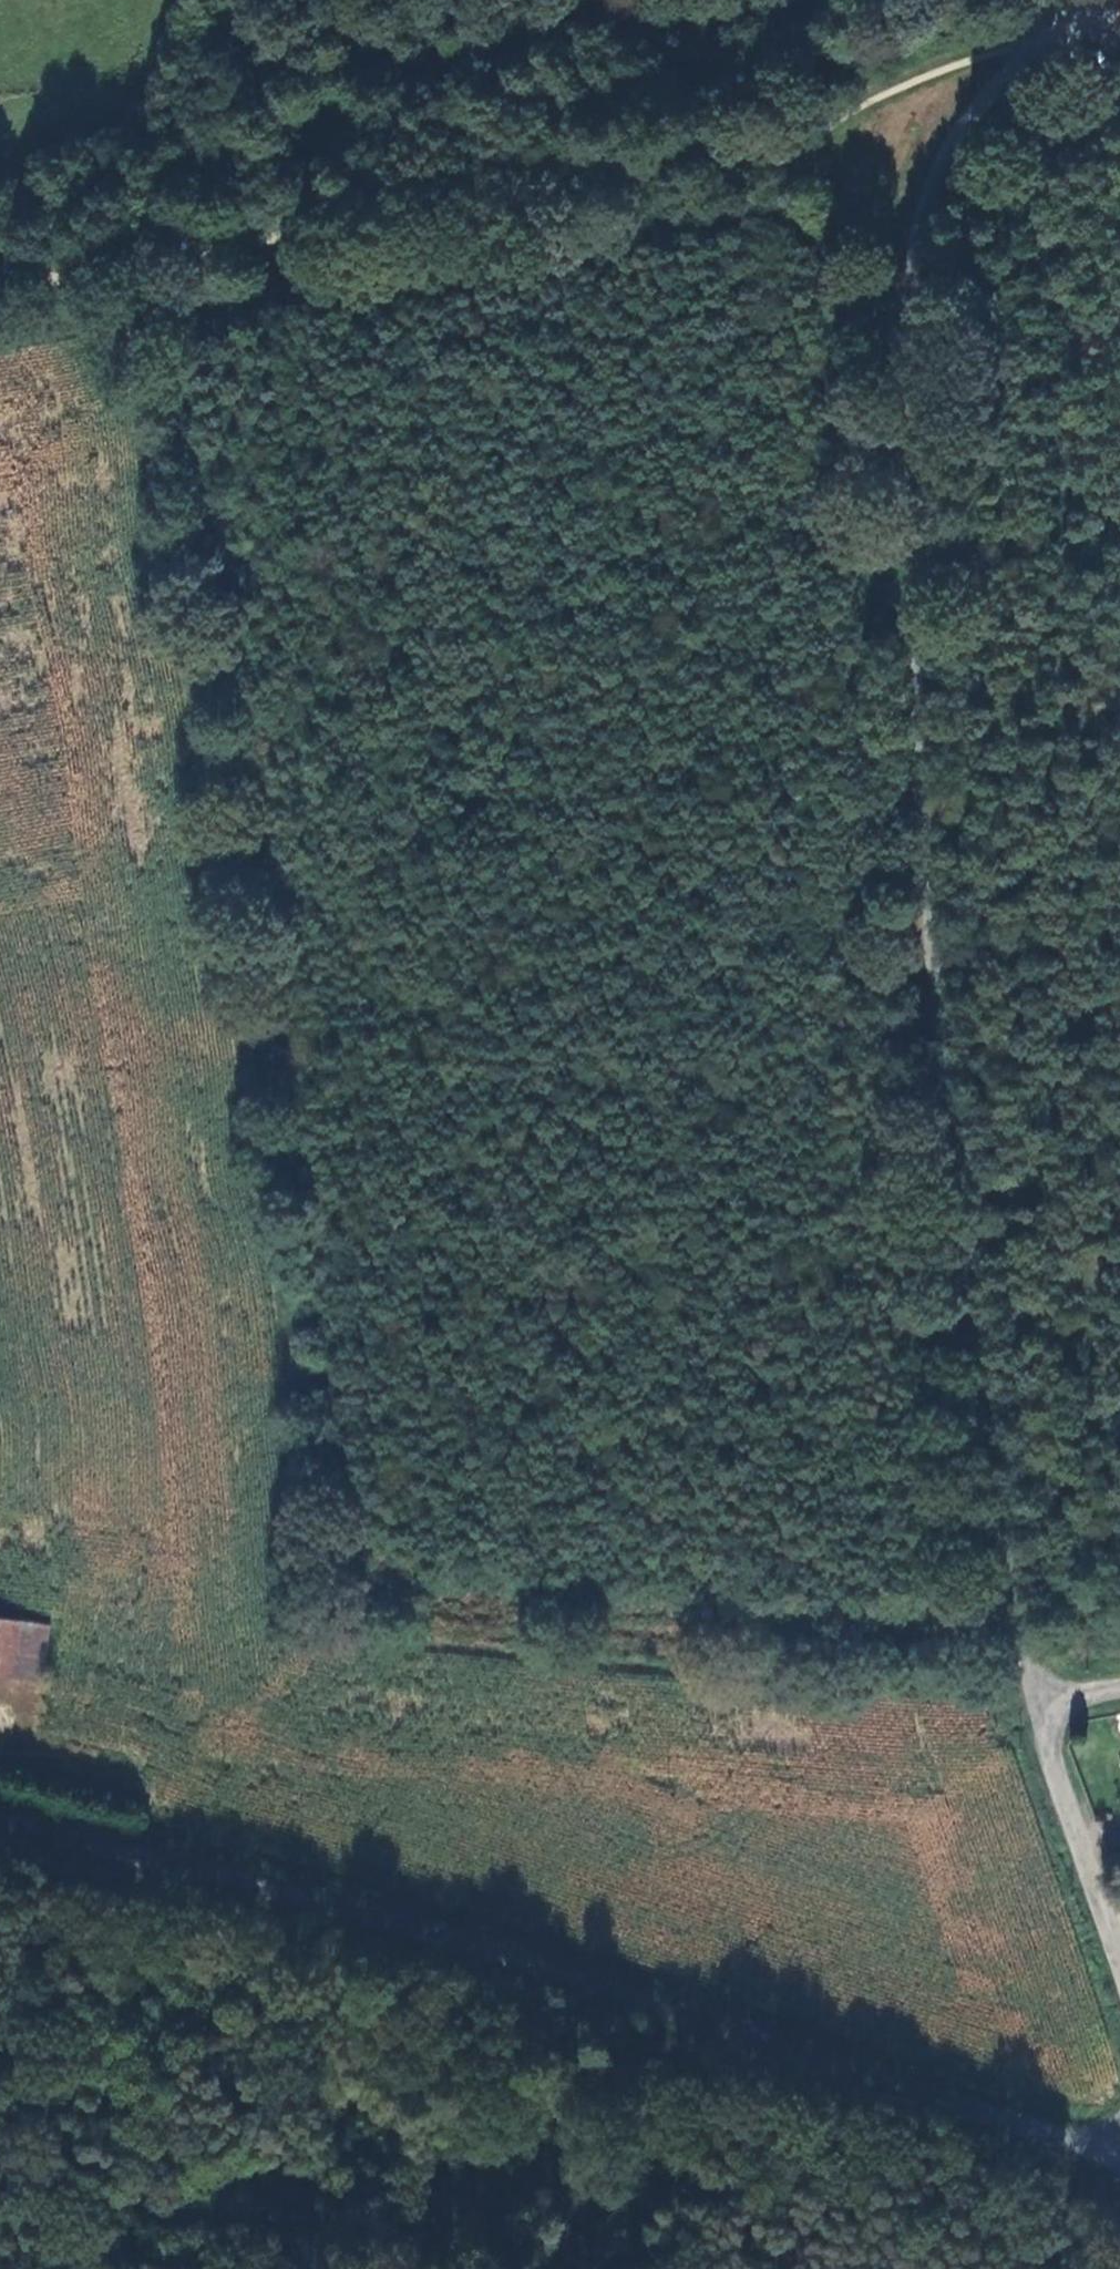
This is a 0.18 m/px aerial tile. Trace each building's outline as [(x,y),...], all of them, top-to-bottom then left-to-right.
[(45,1685),(52,1629),(0,1621),(0,1679),(45,1685)]
